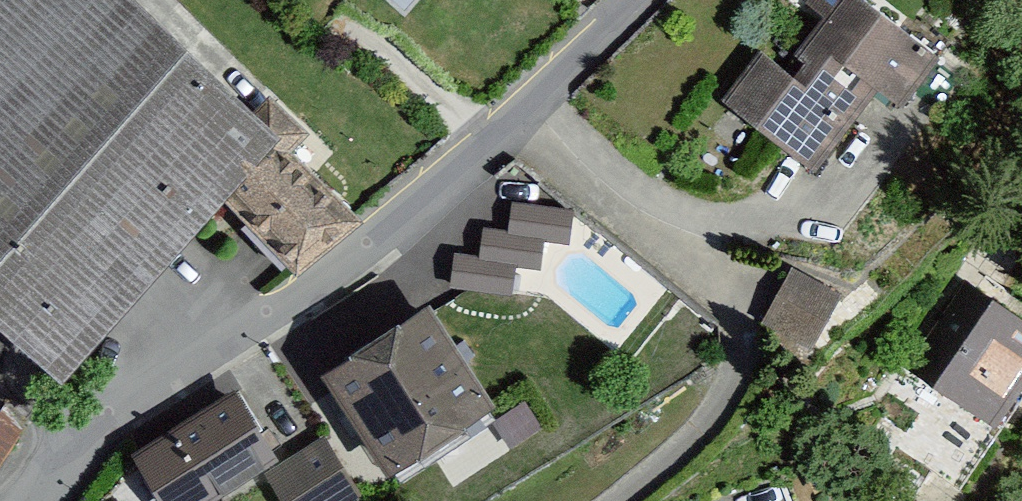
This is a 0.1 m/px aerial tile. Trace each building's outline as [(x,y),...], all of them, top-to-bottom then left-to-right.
[(107,0),(0,0),(0,354),(45,395),(214,210),(270,149),(107,0)] [(832,3),(770,85),(841,138),(865,106),(886,122),(924,72),(832,3)] [(770,85),(748,69),(711,118),(804,187),(841,138),(770,85)] [(349,233),(270,149),(214,210),(288,289),(349,233)] [(454,283),(527,295),(537,235),(570,241),(576,208),(503,196),(494,256),(459,250),(454,283)] [(795,263),(768,323),(825,349),(852,289),(795,263)] [(996,293),(937,379),(1021,437),(1021,310),(996,293)] [(520,397),(459,296),(353,365),(419,465),(520,397)] [(275,405),(175,468),(196,500),(259,500),(314,467),(275,405)]
